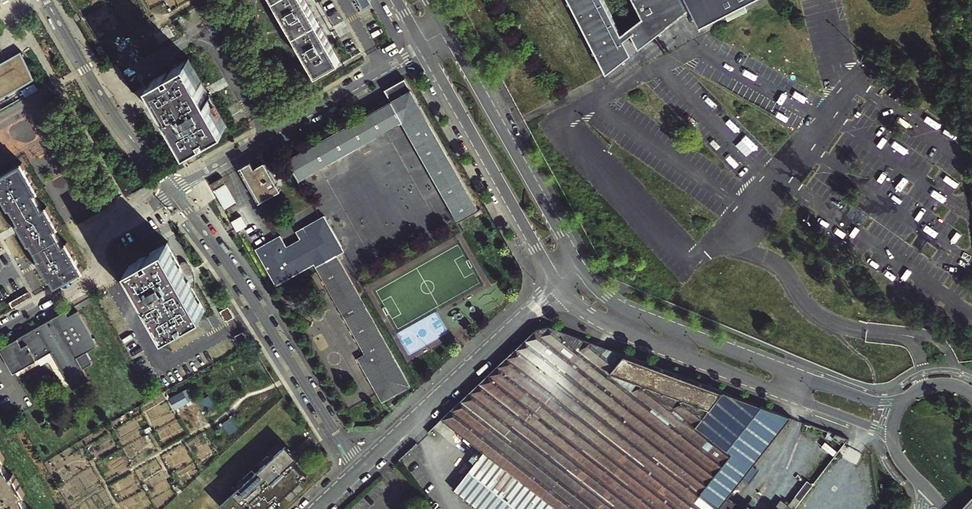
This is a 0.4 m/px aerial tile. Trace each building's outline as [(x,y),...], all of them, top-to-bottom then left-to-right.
[(318,73),(341,60),(307,0),(276,0),(318,73)] [(606,74),(645,45),(690,7),(700,26),(752,0),(633,0),(642,17),(621,35),(603,0),(569,0),(606,74)] [(26,84),(36,79),(22,52),(0,64),(0,98),(26,84)] [(189,58),(151,80),(190,146),(227,125),(189,58)] [(385,89),(391,100),(288,158),(300,179),(405,122),(458,220),(479,208),(406,77),(385,89)] [(31,93),(41,87),(36,79),(26,84),(31,93)] [(251,160),(240,166),(259,201),(281,189),(265,160),(255,166),(251,160)] [(11,210),(13,209),(18,218),(16,219),(31,245),(34,244),(39,253),(36,255),(52,282),(55,280),(59,288),(64,285),(63,284),(67,282),(67,283),(87,271),(83,265),(82,266),(78,259),(79,258),(70,242),(67,244),(58,229),(61,227),(59,225),(58,226),(57,223),(58,223),(49,206),(45,208),(37,193),(40,191),(39,190),(38,190),(36,188),(37,187),(23,163),(0,176),(0,192),(11,210)] [(210,182),(225,209),(237,202),(222,176),(210,182)] [(280,235),(257,248),(276,284),(314,264),(364,354),(358,357),(382,401),(410,386),(336,255),(344,251),(324,216),(304,227),(308,234),(286,246),(280,235)] [(162,241),(125,262),(162,328),(200,306),(162,241)] [(70,317),(68,312),(2,348),(17,374),(55,353),(73,386),(90,377),(84,366),(93,360),(89,352),(99,347),(80,312),(70,317)] [(442,418),(482,453),(471,464),(527,508),(719,508),(720,507),(716,504),(721,498),(725,501),(741,480),(788,420),(780,414),(772,409),(550,326),(538,328),(465,397),(442,418)] [(195,400),(191,389),(172,396),(176,407),(195,400)] [(780,414),(788,420),(791,417),(772,409),(780,414)] [(848,438),(836,433),(833,437),(841,442),(843,439),(846,441),(848,438)] [(282,450),(272,460),(269,457),(264,461),(267,465),(256,475),(253,472),(244,481),(247,484),(236,494),(241,499),(234,506),(237,508),(273,508),(308,476),(282,450)] [(23,496),(25,495),(13,474),(11,475),(2,460),(4,459),(0,451),(0,508),(30,508),(23,496)] [(471,464),(447,488),(474,508),(527,508),(471,464)] [(741,480),(725,501),(720,507),(719,508),(779,508),(741,480)] [(236,494),(222,508),(224,508),(237,508),(234,506),(241,499),(236,494)] [(725,501),(721,498),(716,504),(720,507),(725,501)]
